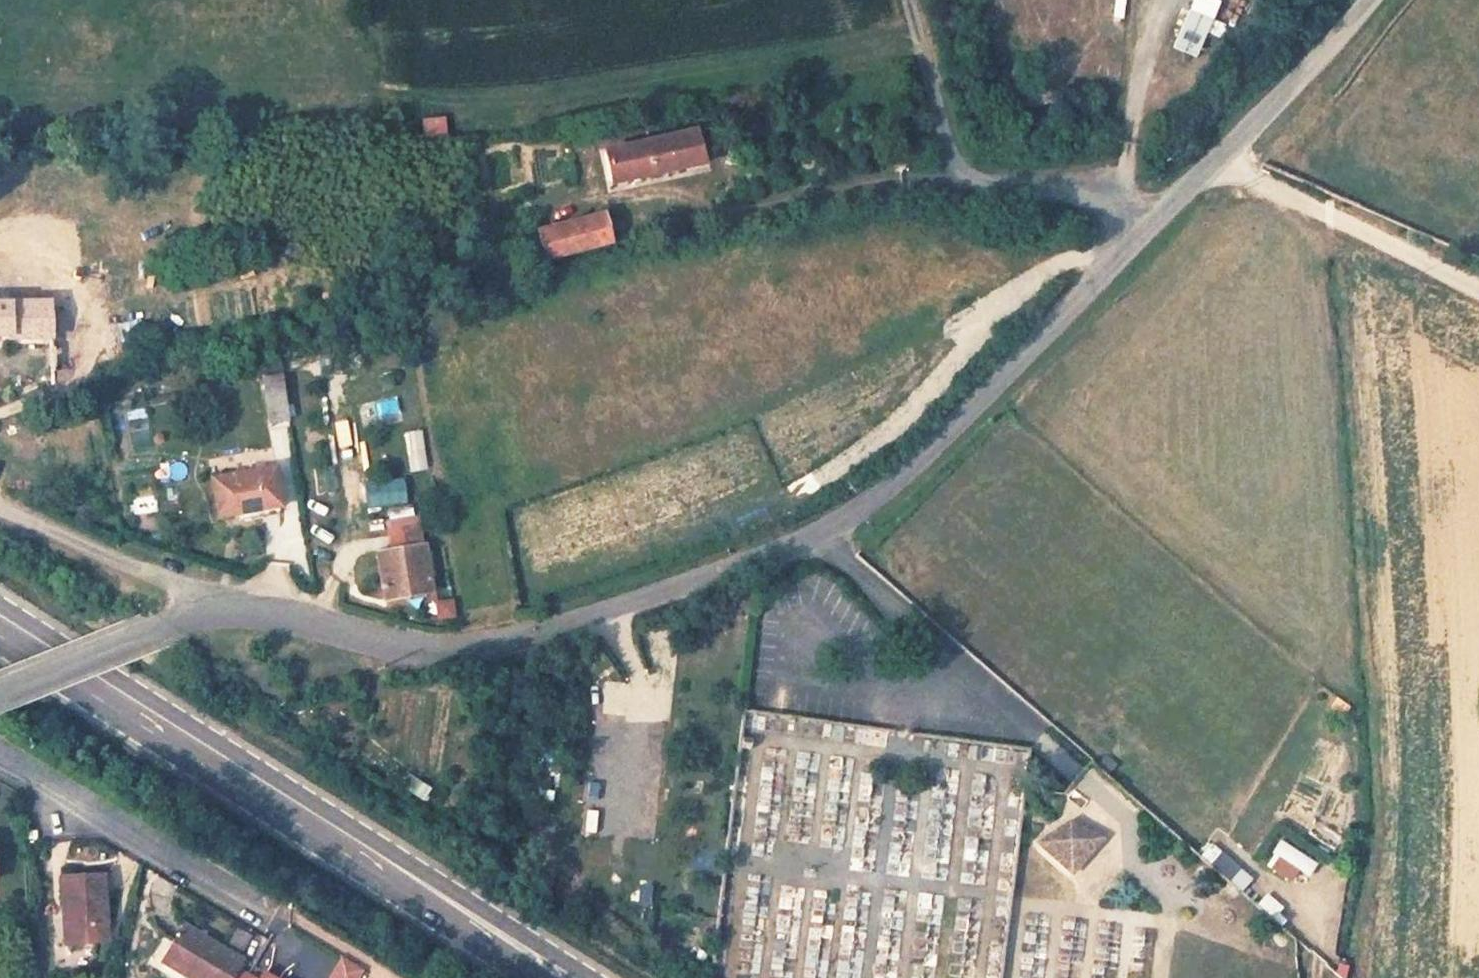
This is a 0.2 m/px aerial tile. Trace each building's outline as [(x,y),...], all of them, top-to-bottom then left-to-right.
[(1193,57),(1210,17),(1184,6),(1168,46),(1193,57)] [(419,138),(443,136),(442,115),(417,117),(419,138)] [(701,165),(695,131),(606,153),(612,181),(701,165)] [(543,260),(609,242),(601,215),(537,232),(543,260)] [(18,335),(18,338),(50,337),(48,302),(0,303),(0,335),(18,335)] [(270,424),(289,421),(283,376),(263,380),(270,424)] [(272,461),(288,460),(285,423),(269,424),(272,461)] [(418,429),(400,432),(406,472),(425,469),(418,429)] [(281,504),(274,468),(214,479),(219,516),(281,504)] [(380,555),(386,597),(431,590),(424,547),(421,547),(417,528),(390,533),(394,552),(380,555)] [(448,597),(430,601),(435,621),(453,616),(448,597)] [(980,748),(971,746),(969,758),(979,758),(980,748)] [(418,801),(427,786),(408,775),(399,789),(418,801)] [(1069,821),(1039,839),(1078,857),(1077,837),(1100,837),(1069,821)] [(38,837),(37,835),(37,830),(27,830),(27,838),(38,837)] [(1100,837),(1077,837),(1078,857),(1100,837)] [(1292,886),(1310,860),(1277,838),(1260,864),(1292,886)] [(1207,867),(1239,890),(1251,875),(1218,852),(1207,867)] [(69,919),(71,942),(106,939),(102,875),(60,878),(62,919),(69,919)] [(1265,891),(1253,902),(1268,918),(1280,907),(1265,891)] [(64,942),(71,942),(69,919),(62,919),(64,942)] [(235,968),(240,960),(183,925),(166,957),(194,973),(191,977),(230,977),(235,968)] [(190,977),(191,977),(194,973),(166,957),(163,962),(190,977)] [(342,961),(331,977),(359,977),(362,972),(342,961)] [(235,968),(230,977),(245,977),(246,976),(235,968)]
